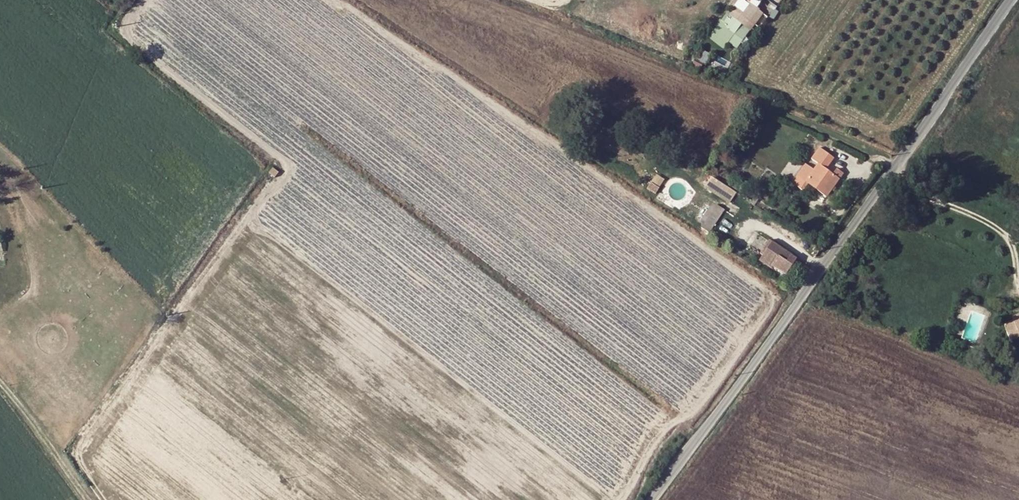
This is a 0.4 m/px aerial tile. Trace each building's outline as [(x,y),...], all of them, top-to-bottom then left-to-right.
[(739,47),(764,12),(758,7),(763,0),(738,0),(711,37),(724,46),(728,40),(739,47)] [(833,159),(817,148),(804,166),(802,165),(789,184),(791,185),(788,189),(795,194),(804,183),(824,198),(838,179),(831,174),(825,170),(833,159)] [(831,174),(838,179),(842,173),(835,168),(831,174)] [(733,195),(708,179),(702,190),(727,205),(733,195)] [(714,207),(708,208),(697,222),(698,228),(706,235),(722,212),(714,207)] [(784,263),(789,256),(770,243),(761,256),(772,264),(776,258),(784,263)] [(769,268),(772,264),(761,256),(760,258),(757,256),(754,261),(767,271),(769,268)] [(772,264),(769,268),(782,278),(795,261),(789,256),(784,263),(776,258),(772,264)] [(1002,324),(1008,340),(1018,337),(1018,314),(1011,317),(1012,321),(1002,324)]
